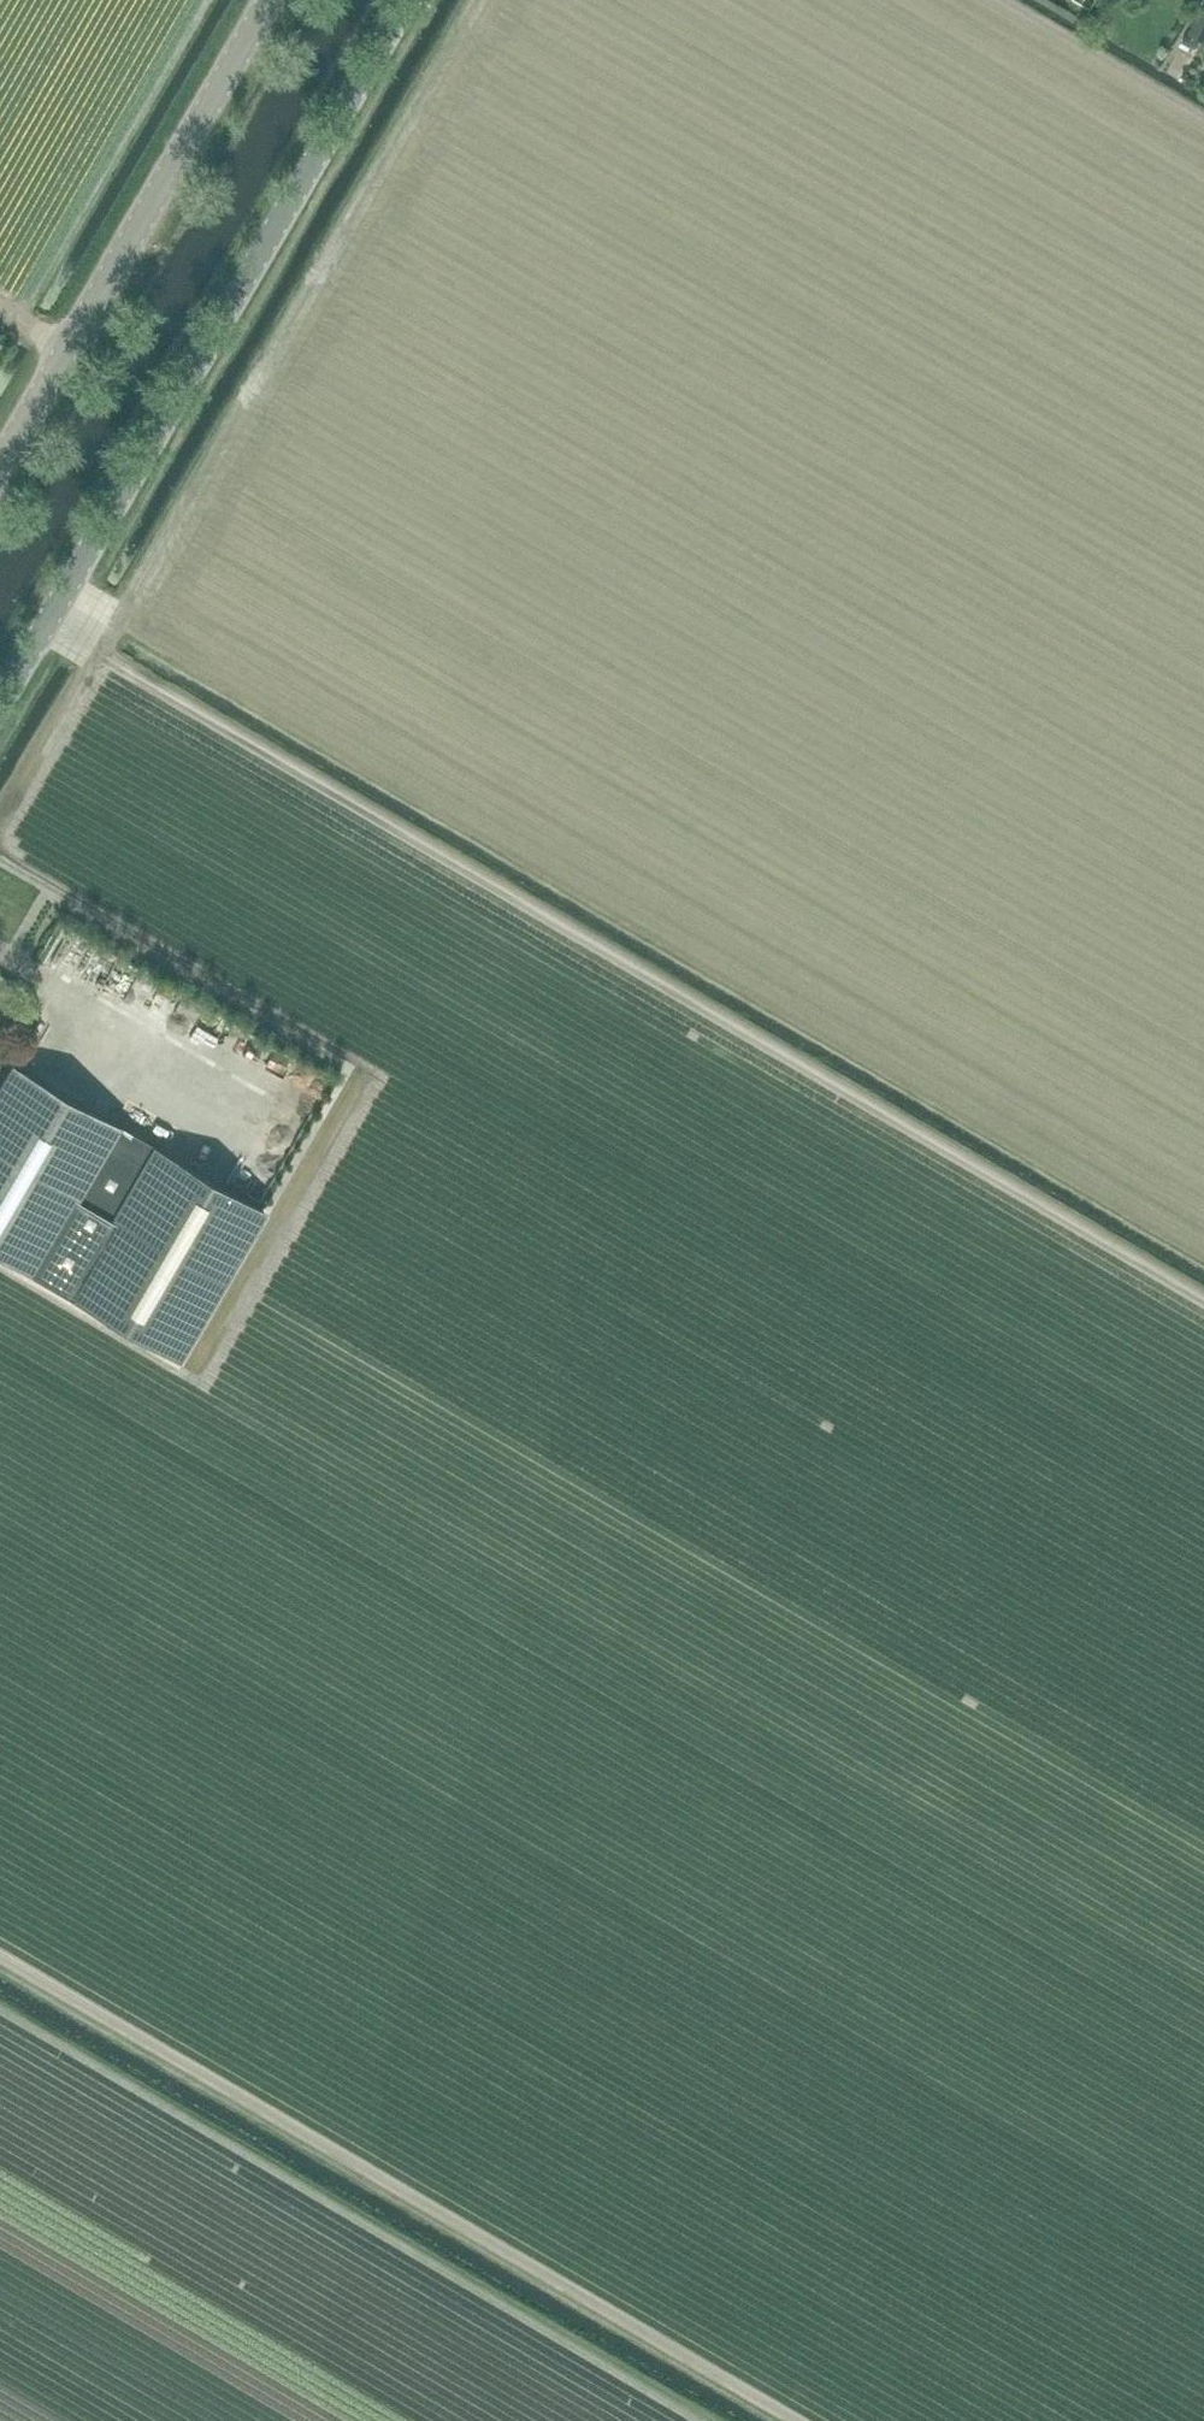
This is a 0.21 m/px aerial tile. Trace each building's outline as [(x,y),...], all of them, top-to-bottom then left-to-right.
[(1188,31),(1203,41),(1203,4),(1188,31)] [(0,1083),(0,1255),(182,1357),(269,1206),(123,1125),(13,1061),(0,1083)]
